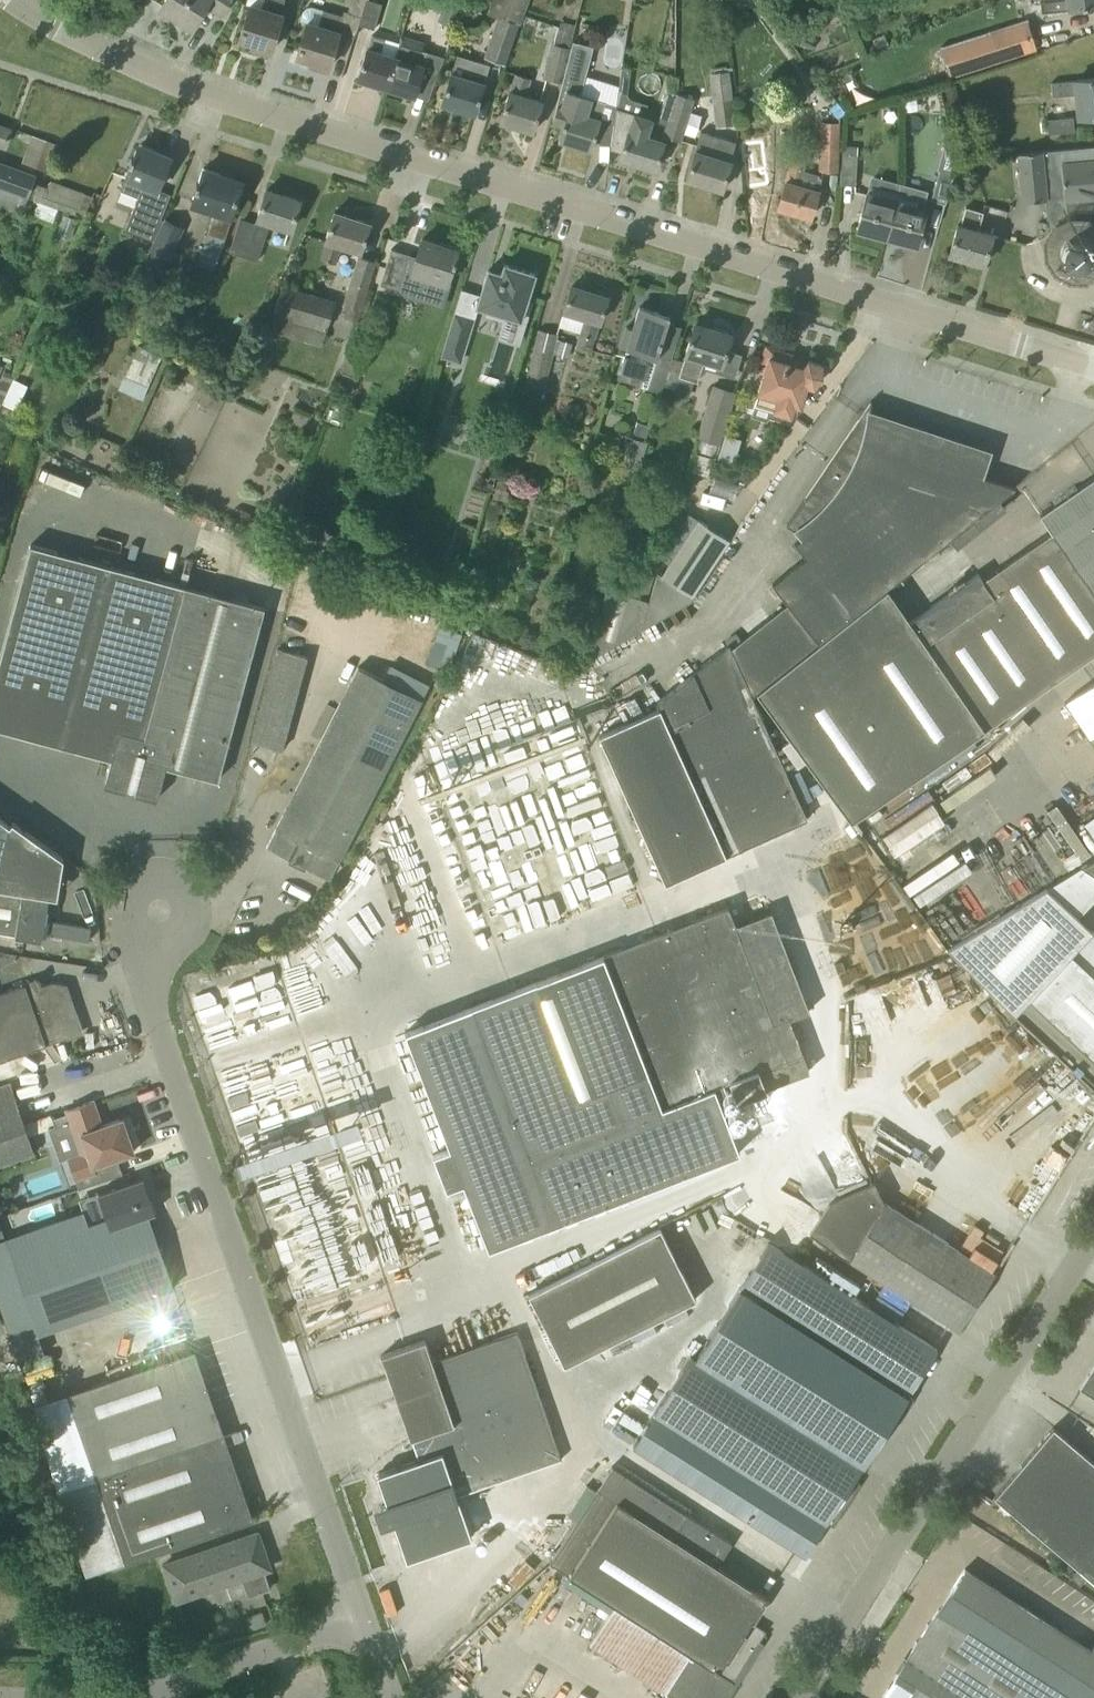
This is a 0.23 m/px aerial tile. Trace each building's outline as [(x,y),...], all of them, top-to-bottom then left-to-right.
[(229,0),(164,0),(160,8),(192,27),(206,4),(221,14),(229,0)] [(276,30),(281,14),(280,14),(285,0),(264,0),(261,8),(250,5),(239,38),(253,43),(252,46),(270,51),(276,30)] [(368,0),(351,0),(348,11),(362,16),(363,16),(368,0)] [(359,24),(373,29),(382,3),(375,1),(375,0),(368,0),(363,16),(362,16),(359,24)] [(443,4),(437,19),(456,27),(467,0),(433,0),(443,4)] [(487,13),(498,17),(484,57),(505,64),(519,24),(521,24),(529,0),(492,0),(487,13)] [(1041,12),(1093,6),(1093,0),(1040,0),(1041,12)] [(309,63),(327,69),(338,32),(336,32),(341,15),(323,10),(312,6),(307,7),(303,10),(300,19),(307,21),(296,56),(310,60),(309,63)] [(950,76),(1033,49),(1023,20),(941,47),(950,76)] [(571,48),(570,48),(575,24),(561,21),(558,27),(554,43),(551,42),(543,75),(563,80),(571,48)] [(399,42),(384,38),(373,35),(369,49),(367,48),(357,78),(386,86),(399,42)] [(386,86),(414,95),(423,65),(422,65),(427,51),(421,49),(423,43),(401,37),(399,42),(386,86)] [(552,119),(563,123),(558,139),(590,150),(605,101),(580,93),(594,47),(576,41),(556,106),(552,119)] [(441,103),(474,114),(489,65),(457,54),(451,72),(441,103)] [(621,66),(618,92),(626,93),(631,68),(621,66)] [(716,127),(736,125),(729,69),(709,72),(716,127)] [(532,132),(542,100),(525,95),(530,78),(518,74),(512,91),(509,90),(499,121),(532,132)] [(1093,116),(1093,78),(1053,81),(1054,95),(1078,93),(1080,117),(1093,116)] [(662,135),(683,141),(688,126),(686,125),(693,99),(677,93),(668,90),(657,121),(666,124),(662,135)] [(611,149),(621,152),(619,159),(654,170),(663,141),(648,136),(653,120),(616,109),(611,149)] [(1047,119),(1048,133),(1074,130),(1073,117),(1047,119)] [(840,122),(821,121),(819,172),(838,172),(840,122)] [(10,128),(0,124),(0,144),(3,145),(10,128)] [(692,158),(686,179),(721,190),(728,169),(730,161),(729,161),(735,142),(702,132),(696,150),(695,150),(692,158)] [(48,172),(58,144),(38,137),(35,145),(29,142),(21,162),(48,172)] [(1045,206),(1047,228),(1067,226),(1067,231),(1065,233),(1063,235),(1061,237),(1060,239),(1058,241),(1058,244),(1057,246),(1057,249),(1057,251),(1057,254),(1058,257),(1059,259),(1061,261),(1063,263),(1065,265),(1067,266),(1069,267),(1072,268),(1074,269),(1077,269),(1080,269),(1082,268),(1085,267),(1087,266),(1089,264),(1091,262),(1093,260),(1093,259),(1093,239),(1093,238),(1092,236),(1093,236),(1093,145),(1076,147),(1040,151),(1016,153),(1020,202),(1045,199),(1045,200),(1045,206)] [(125,177),(120,190),(138,197),(125,229),(143,236),(154,240),(164,220),(161,218),(162,214),(171,193),(169,193),(157,188),(170,157),(155,151),(154,154),(137,147),(129,167),(125,177)] [(857,154),(843,154),(841,184),(855,185),(857,154)] [(806,161),(792,156),(778,207),(810,217),(818,190),(817,190),(821,175),(804,170),(806,161)] [(27,198),(86,218),(94,197),(49,181),(45,185),(32,181),(34,176),(0,163),(0,188),(27,198)] [(230,214),(234,202),(241,181),(203,169),(196,190),(192,203),(214,211),(207,233),(224,238),(232,215),(230,214)] [(940,170),(931,200),(946,204),(955,174),(940,170)] [(897,200),(887,237),(916,245),(926,208),(924,207),(926,197),(921,195),(922,190),(901,184),(897,200)] [(0,188),(0,207),(21,214),(27,198),(0,188)] [(257,259),(269,222),(290,229),(299,200),(266,190),(257,218),(258,219),(256,222),(240,217),(230,250),(257,259)] [(897,200),(866,192),(856,229),(887,237),(897,200)] [(983,264),(992,233),(977,229),(982,211),(964,206),(959,224),(957,224),(949,254),(983,264)] [(360,252),(370,222),(334,211),(325,240),(326,240),(321,257),(335,262),(340,245),(360,252)] [(154,240),(150,249),(167,257),(181,227),(165,219),(164,220),(154,240)] [(384,269),(380,284),(397,289),(396,293),(443,307),(450,283),(446,282),(450,271),(457,250),(421,238),(416,256),(391,248),(384,269)] [(357,321),(361,309),(367,287),(375,262),(358,256),(343,303),(348,305),(344,317),(357,321)] [(501,273),(488,269),(476,308),(487,311),(485,315),(506,321),(508,315),(526,321),(532,301),(527,300),(535,274),(504,264),(501,273)] [(281,284),(267,330),(322,347),(336,301),(281,284)] [(599,322),(607,296),(571,285),(564,310),(583,317),(577,335),(579,335),(575,347),(591,350),(599,322)] [(669,315),(639,306),(632,328),(626,326),(620,347),(626,349),(617,378),(660,391),(672,349),(660,345),(669,315)] [(461,363),(475,318),(454,311),(440,356),(461,363)] [(721,365),(724,355),(731,334),(694,323),(685,353),(686,354),(679,375),(697,381),(703,359),(721,365)] [(558,334),(539,329),(525,384),(527,385),(525,394),(540,398),(542,388),(544,389),(558,334)] [(346,344),(337,370),(341,371),(337,384),(350,389),(354,376),(358,377),(367,351),(346,344)] [(757,394),(752,412),(770,417),(772,410),(790,416),(794,404),(800,406),(807,386),(814,387),(821,376),(821,363),(808,360),(803,367),(789,362),(791,353),(765,345),(759,366),(757,372),(763,373),(756,394),(757,394)] [(138,346),(124,377),(148,387),(162,356),(138,346)] [(2,403),(2,404),(16,410),(28,385),(14,378),(6,394),(2,403)] [(718,443),(733,393),(734,393),(734,392),(714,386),(699,437),(718,443)] [(887,587),(997,501),(1014,487),(980,475),(985,460),(868,422),(869,415),(870,409),(871,400),(789,522),(801,538),(795,543),(806,557),(772,584),(787,603),(818,643),(887,587)] [(647,441),(645,440),(649,425),(637,421),(632,436),(626,434),(625,465),(638,469),(647,441)] [(382,461),(378,475),(386,477),(389,463),(382,461)] [(756,691),(790,738),(807,759),(851,821),(984,729),(985,730),(1093,655),(1093,477),(1077,488),(1039,515),(1051,532),(983,579),(979,573),(910,620),(887,587),(818,643),(756,691)] [(729,538),(698,519),(663,574),(658,571),(641,628),(691,599),(694,595),(693,594),(729,538)] [(658,571),(665,546),(657,543),(653,555),(634,549),(621,591),(608,587),(589,658),(641,628),(658,571)] [(223,758),(264,608),(184,586),(107,565),(30,544),(0,657),(0,728),(111,758),(104,785),(157,799),(166,765),(218,779),(223,758)] [(603,596),(580,589),(574,610),(597,616),(603,596)] [(787,603),(730,648),(750,692),(751,695),(756,691),(818,643),(787,603)] [(455,655),(463,632),(439,624),(431,647),(455,655)] [(659,706),(599,734),(665,882),(725,855),(807,818),(751,695),(750,692),(730,648),(728,644),(657,701),(659,706)] [(283,750),(308,656),(276,647),(251,742),(283,750)] [(329,879),(339,859),(420,699),(358,667),(266,847),(290,859),(292,856),(307,864),(305,867),(329,879)] [(1065,702),(1093,745),(1093,682),(1065,702)] [(936,859),(999,817),(984,795),(921,837),(936,859)] [(20,936),(42,939),(42,937),(53,939),(58,935),(89,940),(91,926),(45,918),(50,887),(40,885),(62,857),(12,821),(10,824),(0,817),(0,932),(20,936)] [(206,857),(219,860),(224,843),(211,839),(206,857)] [(1081,866),(1093,875),(1093,859),(1081,866)] [(1029,1000),(1078,1045),(1093,1060),(1093,933),(1076,916),(1093,898),(1093,875),(1081,867),(1046,888),(947,949),(1014,1015),(1029,1000)] [(773,1022),(728,906),(405,1032),(449,1147),(433,1154),(446,1189),(463,1182),(488,1248),(739,1152),(714,1085),(729,1080),(737,1099),(766,1088),(765,1087),(809,1070),(788,1017),(773,1022)] [(79,1032),(67,998),(72,997),(67,983),(52,981),(42,984),(39,976),(23,982),(24,983),(0,992),(0,1060),(79,1032)] [(221,1163),(344,1131),(342,1124),(317,1087),(316,1082),(324,1076),(333,1089),(347,1080),(337,1082),(332,1063),(317,1040),(321,1058),(310,1065),(306,1049),(285,1064),(295,1061),(278,1072),(272,1063),(270,1053),(217,1067),(229,1113),(233,1119),(240,1145),(217,1151),(221,1163)] [(35,1153),(10,1082),(0,1086),(0,1165),(35,1153)] [(34,1084),(19,1087),(21,1101),(36,1099),(34,1084)] [(122,1117),(102,1124),(93,1099),(66,1109),(73,1130),(81,1153),(68,1158),(78,1189),(122,1173),(116,1157),(134,1151),(122,1117)] [(0,1239),(0,1305),(19,1361),(45,1352),(38,1333),(153,1294),(174,1286),(148,1213),(155,1211),(143,1177),(122,1185),(98,1193),(106,1215),(88,1221),(84,1210),(5,1237),(0,1239)] [(848,1258),(940,1317),(959,1329),(995,1273),(884,1202),(874,1181),(829,1203),(810,1233),(848,1257),(848,1258)] [(564,1365),(696,1298),(660,1227),(528,1293),(564,1365)] [(633,1444),(787,1542),(806,1554),(827,1521),(833,1525),(854,1493),(847,1489),(863,1464),(886,1428),(892,1432),(913,1398),(908,1394),(921,1373),(937,1348),(924,1340),(768,1241),(709,1334),(695,1357),(691,1355),(655,1411),(633,1444)] [(406,1559),(427,1551),(471,1536),(457,1494),(561,1458),(517,1331),(432,1360),(425,1339),(381,1355),(410,1439),(412,1439),(419,1459),(377,1473),(406,1559)] [(126,1562),(253,1518),(231,1453),(209,1461),(195,1421),(217,1414),(194,1349),(68,1392),(126,1562)] [(1079,1388),(1093,1397),(1093,1365),(1079,1388)] [(1079,1568),(1093,1550),(1093,1461),(1053,1426),(994,1496),(1079,1568)] [(589,1643),(664,1690),(676,1697),(727,1697),(737,1682),(734,1679),(765,1630),(750,1620),(766,1596),(716,1564),(731,1542),(612,1466),(550,1564),(569,1575),(564,1583),(609,1611),(589,1643)] [(248,1596),(263,1590),(270,1588),(262,1566),(269,1564),(258,1531),(164,1564),(176,1600),(241,1578),(248,1596)] [(1079,1568),(1071,1577),(1079,1584),(1087,1575),(1093,1581),(1093,1550),(1079,1568)] [(1090,1648),(983,1580),(964,1568),(929,1624),(927,1623),(926,1625),(928,1625),(917,1641),(916,1640),(915,1642),(916,1643),(881,1697),(1093,1697),(1093,1643),(1090,1648)] [(570,1635),(583,1616),(572,1608),(559,1627),(570,1635)] [(69,1645),(68,1662),(80,1662),(81,1645),(69,1645)]
